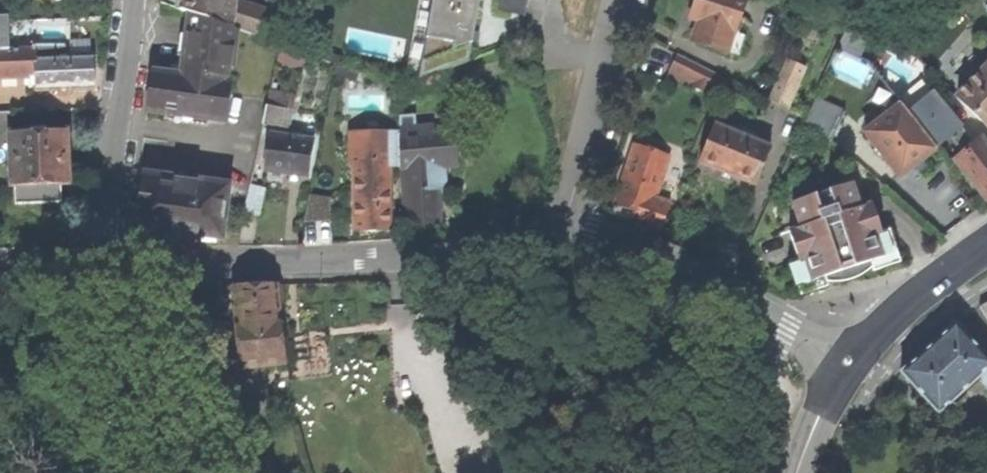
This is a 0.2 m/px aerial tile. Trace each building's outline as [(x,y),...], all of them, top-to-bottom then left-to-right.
[(231,0),(183,0),(182,13),(191,16),(238,32),(262,41),(273,17),(231,4),(231,0)] [(419,79),(421,78),(449,67),(469,60),(479,0),(432,0),(419,79)] [(524,16),(528,0),(500,0),(498,11),(524,16)] [(697,3),(691,21),(698,23),(693,41),(729,53),(745,0),(698,0),(697,3)] [(226,124),(238,32),(191,16),(187,48),(183,78),(153,74),(148,114),(226,124)] [(11,48),(10,32),(9,20),(0,20),(0,48),(11,48)] [(93,86),(93,73),(93,54),(65,55),(65,43),(35,45),(35,49),(36,74),(36,89),(58,88),(58,93),(67,93),(67,88),(93,86)] [(36,74),(35,49),(0,50),(0,76),(36,74)] [(730,82),(678,57),(668,77),(718,102),(730,82)] [(900,103),(911,94),(884,59),(873,68),(890,90),(900,103)] [(788,111),(807,70),(788,62),(770,103),(788,111)] [(880,98),(890,90),(873,68),(870,63),(864,77),(880,98)] [(958,99),(986,129),(986,69),(958,99)] [(296,98),(271,94),(264,129),(289,132),(296,98)] [(933,95),(909,114),(937,151),(953,138),(965,153),(974,146),(933,95)] [(845,114),(816,102),(803,132),(832,145),(845,114)] [(918,166),(937,151),(909,114),(903,107),(866,136),(876,149),(876,153),(880,158),(883,159),(900,180),(918,166)] [(771,149),(716,126),(701,163),(724,173),(723,175),(727,177),(731,178),(732,176),(756,186),(771,149)] [(404,172),(408,232),(428,230),(440,229),(437,192),(447,191),(445,169),(457,169),(455,133),(435,135),(435,129),(412,131),(412,133),(400,134),(402,171),(404,172)] [(66,130),(9,133),(12,185),(14,185),(15,203),(66,201),(66,183),(69,182),(68,169),(66,130)] [(315,143),(270,137),(265,173),(286,176),(309,179),(315,143)] [(371,233),(390,233),(390,170),(400,170),(400,137),(355,138),(355,234),(371,233)] [(974,146),(965,153),(955,162),(986,201),(986,146),(982,140),(974,146)] [(672,152),(660,148),(658,154),(635,147),(616,208),(637,214),(634,225),(652,232),(661,235),(671,204),(657,200),(672,152)] [(224,242),(230,188),(144,178),(138,222),(153,225),(151,243),(173,246),(196,249),(198,239),(224,242)] [(817,198),(794,206),(802,231),(790,235),(799,263),(791,265),(800,295),(849,278),(899,261),(890,233),(882,235),(873,207),(861,211),(854,185),(830,194),(830,196),(817,200),(817,198)] [(266,192),(252,189),(247,214),(261,217),(266,192)] [(337,220),(337,194),(313,194),(313,220),(337,220)] [(232,288),(240,367),(284,363),(276,285),(257,286),(232,288)] [(976,304),(986,318),(986,298),(976,304)] [(952,324),(927,347),(899,372),(936,412),(975,377),(986,390),(986,363),(952,324)] [(263,460),(230,472),(268,472),(263,460)]
